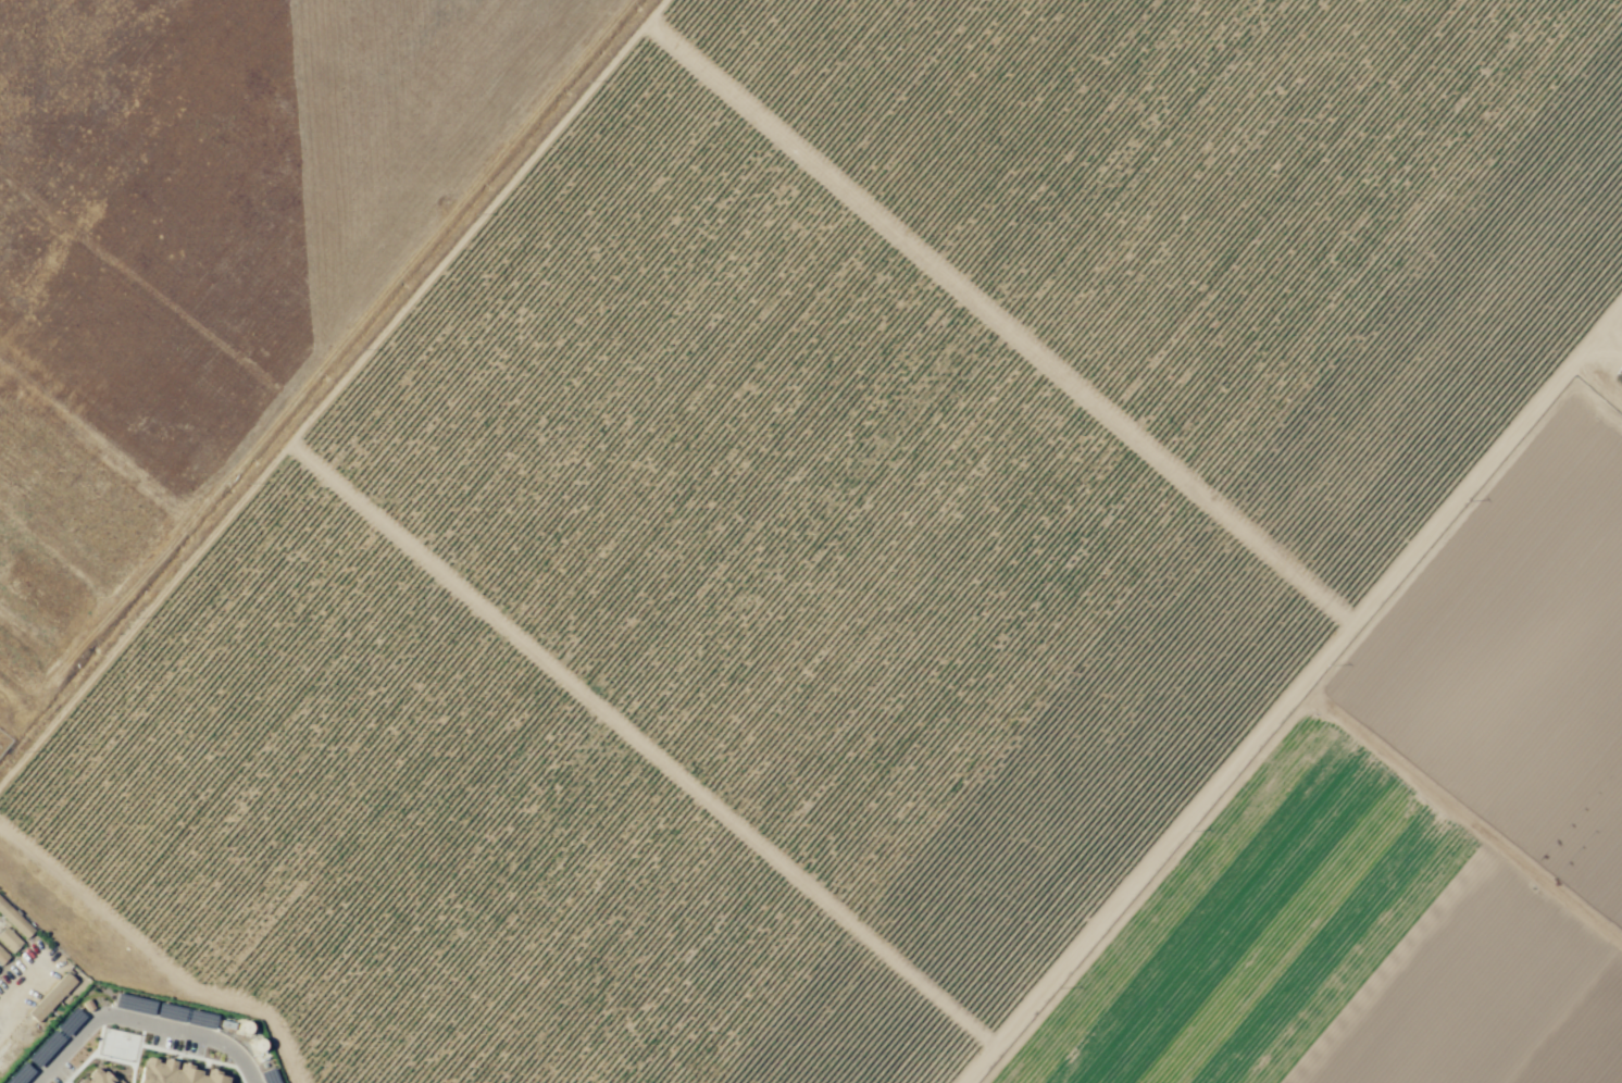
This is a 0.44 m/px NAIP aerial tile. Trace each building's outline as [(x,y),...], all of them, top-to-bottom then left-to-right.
[(0,899),(0,918),(25,941),(34,930),(0,899)] [(5,928),(0,933),(0,941),(13,953),(22,944),(5,928)] [(8,958),(0,950),(0,967),(8,958)] [(26,1015),(36,1024),(76,984),(66,974),(26,1015)] [(155,1070),(85,1004),(71,1019),(139,1082),(143,1082),(155,1070)] [(192,1060),(204,1073),(241,1036),(229,1023),(192,1060)] [(26,1071),(23,1082),(83,1082),(26,1071)]
